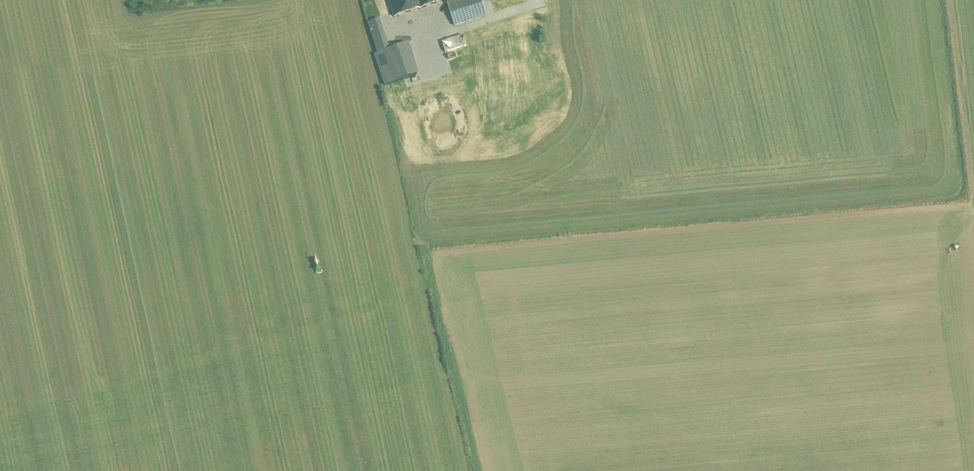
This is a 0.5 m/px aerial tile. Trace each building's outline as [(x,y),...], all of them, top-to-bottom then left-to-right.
[(395,18),(447,1),(455,26),(486,16),(481,0),(466,0),(462,1),(461,0),(389,0),(395,18)] [(385,35),(380,19),(368,23),(373,39),(385,35)] [(478,120),(489,117),(486,107),(475,110),(478,120)]
